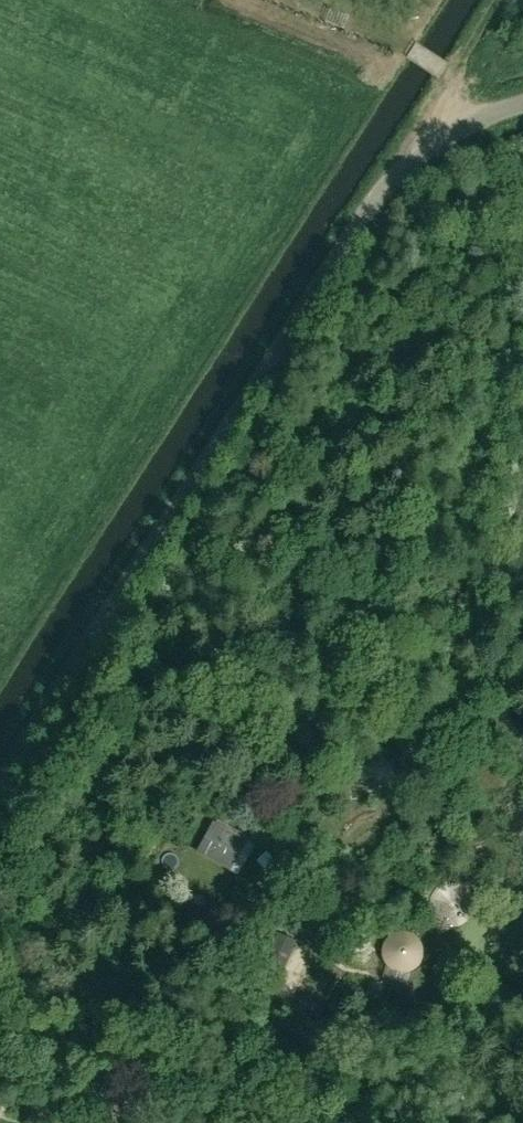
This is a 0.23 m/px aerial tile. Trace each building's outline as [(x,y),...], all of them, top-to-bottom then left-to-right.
[(263,799),(256,824),(274,829),(281,804),(263,799)] [(249,848),(211,826),(195,856),(232,876),(249,848)] [(250,857),(265,870),(274,860),(260,847),(250,857)] [(381,951),(380,953),(381,954),(381,956),(381,958),(382,960),(382,961),(383,963),(384,965),(385,966),(387,967),(388,969),(389,970),(391,971),(393,972),(394,972),(396,973),(398,973),(400,974),(401,974),(403,974),(405,973),(407,973),(409,972),(410,972),(412,971),(413,970),(415,969),(416,967),(417,966),(419,965),(420,963),(420,962),(421,960),(422,958),(422,956),(422,954),(422,953),(422,951),(422,949),(422,947),(421,946),(420,944),(420,942),(419,941),(417,939),(416,938),(415,937),(413,936),(412,935),(410,934),(409,933),(407,933),(405,932),(403,932),(401,932),(400,932),(398,932),(396,933),(394,933),(393,934),(391,935),(389,936),(388,937),(387,938),(385,939),(384,941),(383,942),(382,944),(382,946),(381,947),(381,949),(381,951)] [(295,944),(276,935),(268,955),(271,956),(286,963),(295,944)] [(286,963),(271,956),(264,972),(280,979),(287,963),(286,963)]
